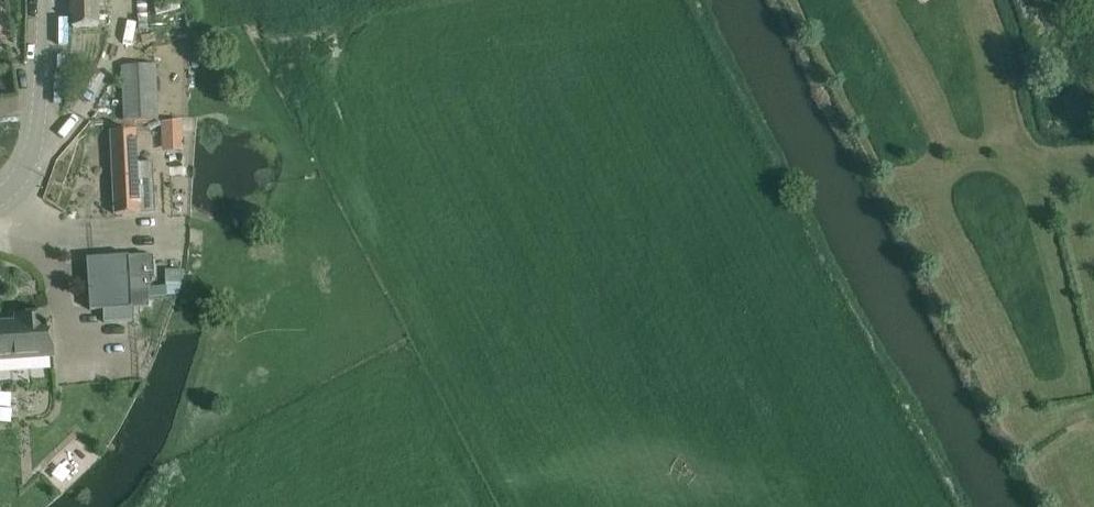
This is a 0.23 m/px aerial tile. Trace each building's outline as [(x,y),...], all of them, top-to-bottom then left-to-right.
[(72,27),(105,26),(104,0),(71,0),(72,27)] [(123,120),(157,119),(155,65),(120,67),(123,120)] [(181,120),(160,121),(162,151),(183,149),(181,120)] [(136,163),(135,130),(110,131),(114,214),(139,213),(139,214),(154,214),(152,162),(136,163)] [(112,299),(147,296),(146,290),(151,290),(150,277),(156,276),(155,254),(127,255),(109,256),(112,299)] [(112,299),(109,256),(85,258),(89,310),(103,309),(104,321),(133,319),(132,307),(148,306),(147,296),(112,299)] [(47,313),(16,315),(16,322),(0,323),(0,359),(53,356),(50,319),(48,320),(47,313)]
